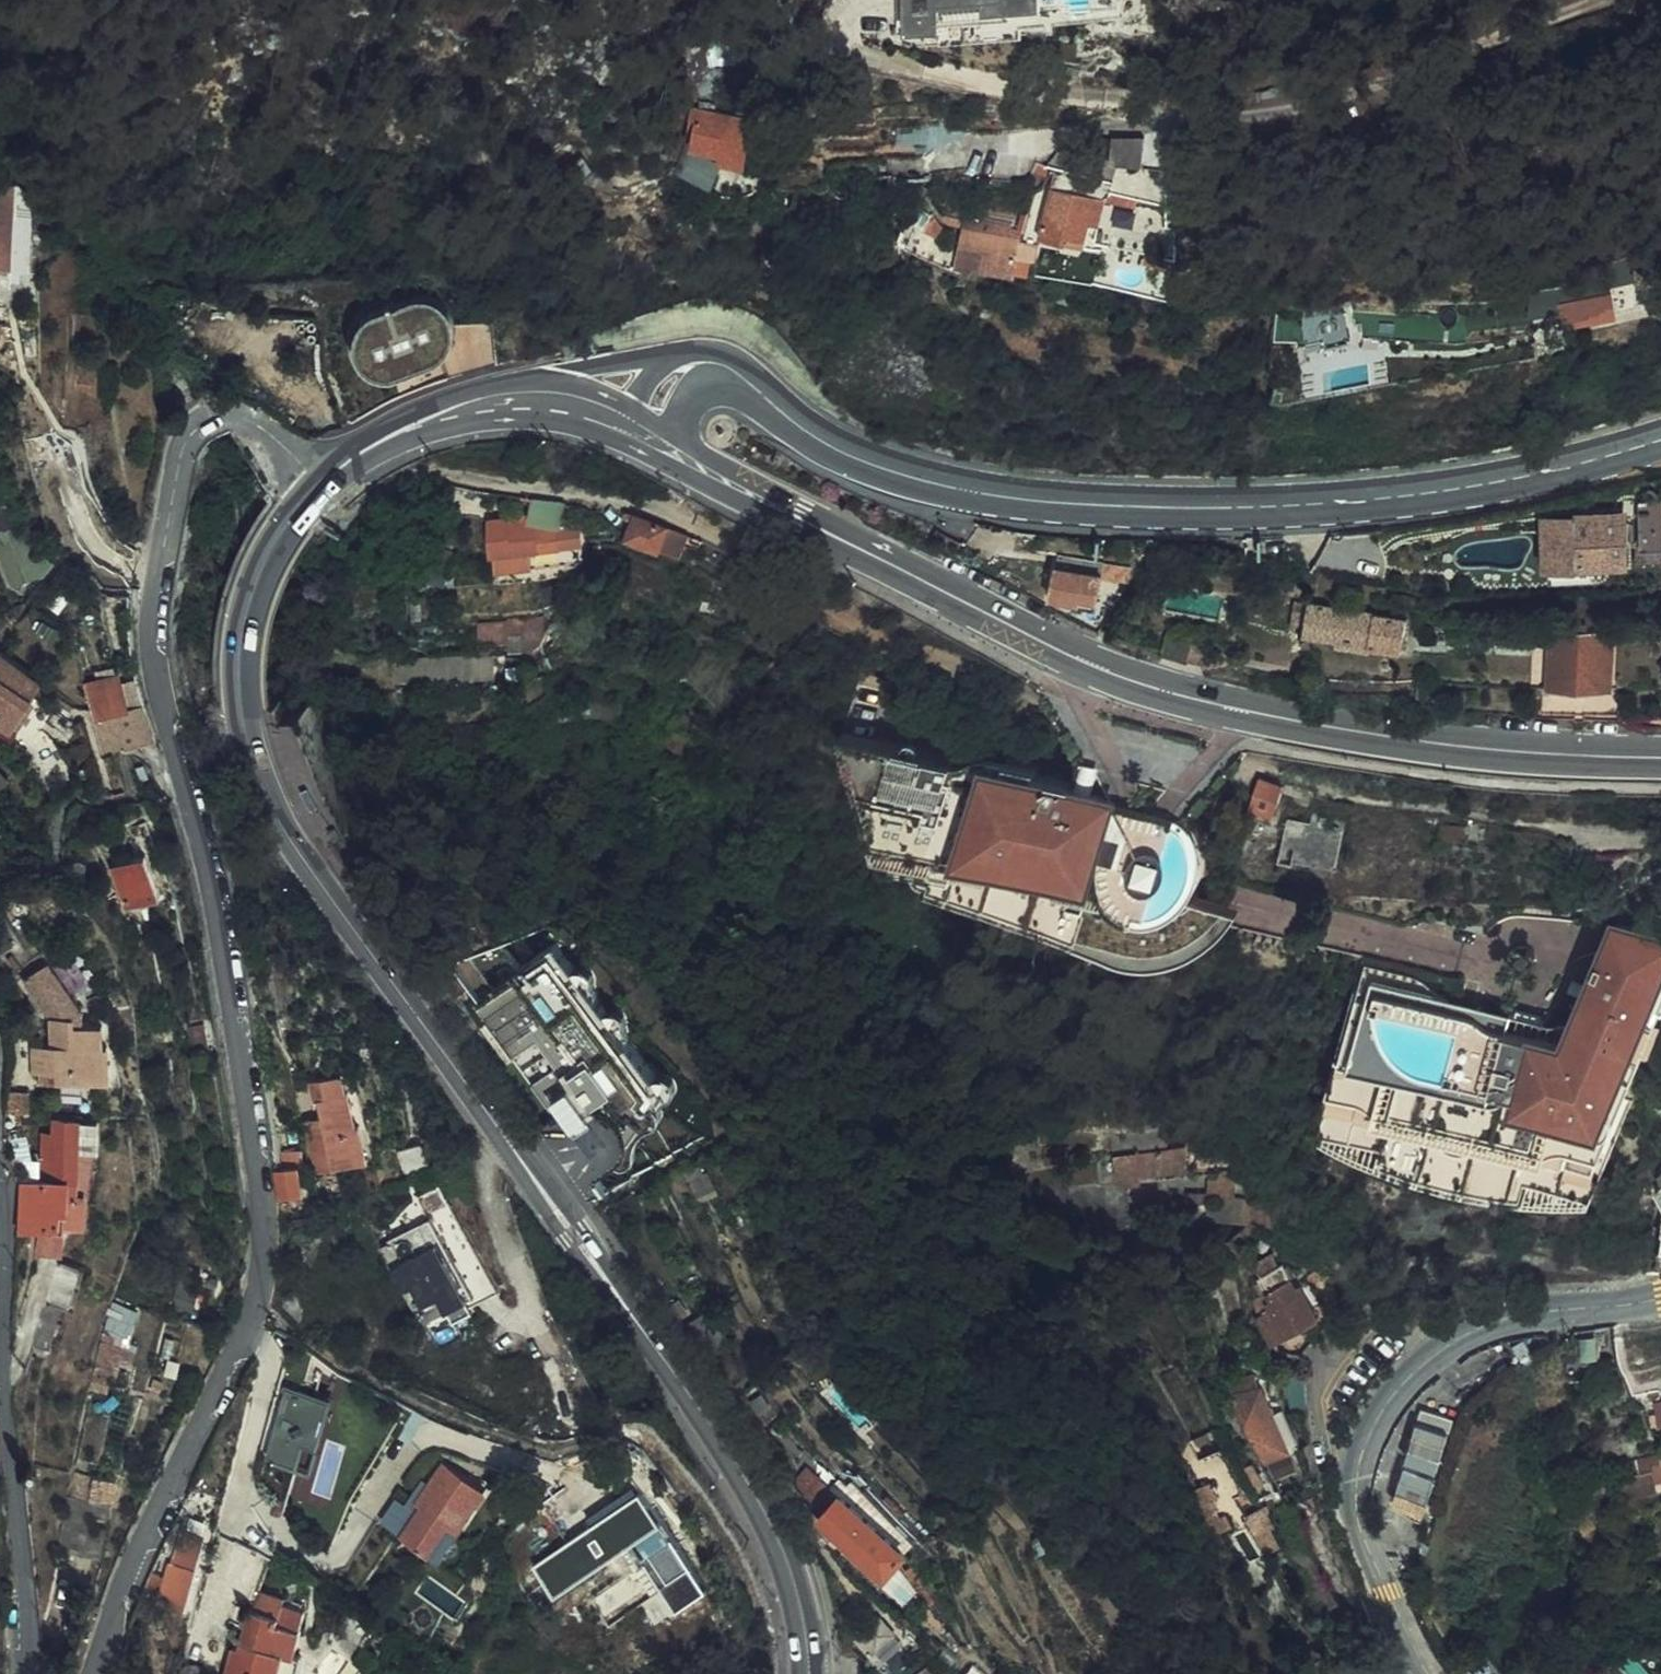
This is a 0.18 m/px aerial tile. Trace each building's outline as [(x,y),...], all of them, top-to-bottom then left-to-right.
[(1032,0),(896,0),(898,31),(933,28),(934,32),(1034,27),(1032,0)] [(751,115),(679,103),(672,139),(709,147),(707,155),(734,159),(740,127),(748,129),(751,115)] [(912,137),(927,136),(924,118),(910,119),(912,137)] [(1102,159),(1138,162),(1142,130),(1131,131),(1106,134),(1102,159)] [(1138,162),(1170,165),(1173,133),(1142,130),(1138,162)] [(1102,187),(1101,199),(1131,203),(1133,191),(1102,187)] [(1087,212),(1099,214),(1101,199),(1046,192),(1040,237),(1082,243),(1085,222),(1087,212)] [(0,205),(0,270),(10,270),(11,205),(0,205)] [(1099,214),(1087,212),(1085,222),(1097,223),(1099,214)] [(923,221),(903,216),(899,230),(920,235),(923,221)] [(936,226),(945,228),(946,220),(938,218),(936,226)] [(1032,261),(1036,237),(1024,234),(1010,231),(1011,225),(980,220),(979,226),(946,220),(945,228),(962,232),(958,248),(987,253),(983,271),(1012,278),(1013,272),(1016,257),(1032,261)] [(938,262),(940,251),(920,245),(922,241),(901,235),(897,250),(938,262)] [(948,253),(940,251),(938,262),(944,264),(948,253)] [(1141,262),(1161,266),(1159,254),(1143,251),(1141,262)] [(1171,255),(1159,254),(1161,266),(1171,267),(1171,255)] [(1013,272),(1030,277),(1032,261),(1016,257),(1013,272)] [(1568,302),(1574,325),(1612,315),(1608,300),(1583,306),(1581,299),(1568,302)] [(1300,337),(1303,348),(1321,344),(1322,349),(1349,343),(1340,305),(1331,308),(1319,307),(1319,305),(1317,303),(1315,303),(1313,303),(1311,304),(1310,306),(1309,307),(1301,310),(1299,310),(1298,330),(1299,330),(1300,337)] [(1398,328),(1382,328),(1382,344),(1398,345),(1398,328)] [(447,363),(461,360),(457,342),(443,346),(447,363)] [(558,523),(561,502),(532,498),(529,522),(526,521),(526,524),(507,527),(507,521),(488,524),(492,551),(492,557),(494,556),(496,568),(583,561),(590,561),(589,543),(582,544),(581,526),(559,528),(558,523)] [(1642,500),(1645,545),(1636,546),(1636,561),(1660,560),(1660,499),(1642,500)] [(680,550),(686,531),(632,512),(625,536),(661,548),(663,544),(680,550)] [(1577,515),(1549,515),(1548,558),(1549,558),(1577,559),(1599,559),(1625,560),(1626,516),(1577,515)] [(413,573),(442,580),(448,555),(419,549),(413,573)] [(1092,563),(1047,556),(1040,588),(1071,594),(1072,590),(1087,593),(1092,563)] [(1577,559),(1549,558),(1548,575),(1587,576),(1588,571),(1599,571),(1599,559),(1577,559)] [(50,561),(36,576),(42,581),(56,566),(50,561)] [(1305,631),(1311,603),(1295,600),(1289,628),(1305,631)] [(1305,631),(1304,634),(1336,640),(1371,646),(1402,652),(1410,622),(1311,603),(1305,631)] [(1553,621),(1537,621),(1539,640),(1553,640),(1553,677),(1611,678),(1611,606),(1554,604),(1553,621)] [(533,636),(534,648),(537,647),(545,646),(542,616),(478,621),(479,642),(507,641),(507,636),(533,636)] [(507,641),(508,650),(534,648),(533,636),(507,636),(507,641)] [(1369,655),(1371,646),(1336,640),(1334,648),(1369,655)] [(472,658),(473,681),(494,680),(493,657),(472,658)] [(472,658),(396,661),(397,685),(473,681),(472,658)] [(38,692),(0,670),(0,726),(13,733),(38,692)] [(1210,920),(1230,902),(1190,893),(1195,888),(1199,882),(1203,877),(1206,870),(1208,863),(1210,856),(1210,849),(1209,842),(1208,835),(1233,840),(1246,785),(1192,774),(966,718),(915,685),(864,672),(849,727),(896,840),(923,847),(940,852),(937,863),(962,871),(960,879),(1037,900),(1034,910),(1056,917),(1057,912),(1086,920),(1085,924),(1137,937),(1165,938),(1188,932),(1210,920)] [(119,684),(117,675),(81,685),(83,694),(119,684)] [(627,689),(606,680),(580,678),(587,712),(571,715),(572,721),(592,718),(602,718),(616,724),(627,689)] [(121,691),(119,684),(83,694),(90,718),(93,717),(105,760),(119,757),(152,746),(137,687),(121,691)] [(684,756),(693,745),(674,731),(666,742),(684,756)] [(1282,786),(1258,779),(1251,806),(1274,814),(1282,786)] [(1283,858),(1340,866),(1346,822),(1289,814),(1283,858)] [(1466,827),(1443,826),(1443,840),(1465,841),(1466,827)] [(940,852),(923,847),(922,850),(922,855),(923,858),(925,862),(927,865),(931,868),(934,869),(933,872),(1034,912),(1034,910),(1037,900),(960,879),(962,871),(937,863),(940,852)] [(117,866),(128,907),(160,898),(150,857),(117,866)] [(1034,910),(1034,912),(1111,942),(1114,943),(1123,947),(1133,949),(1143,950),(1154,951),(1164,951),(1174,950),(1179,949),(1188,946),(1197,943),(1206,938),(1214,933),(1222,927),(1230,921),(1236,913),(1242,905),(1230,902),(1210,920),(1188,932),(1165,938),(1137,937),(1085,924),(1086,920),(1057,912),(1056,917),(1034,910)] [(18,945),(0,911),(0,955),(18,945)] [(1567,999),(1365,953),(1324,1131),(1382,1144),(1382,1147),(1428,1158),(1427,1165),(1502,1182),(1503,1176),(1534,1182),(1536,1177),(1596,1192),(1613,1149),(1607,1147),(1660,1015),(1651,1010),(1660,986),(1660,931),(1619,921),(1600,921),(1593,923),(1586,926),(1581,930),(1575,934),(1571,939),(1567,945),(1563,951),(1561,958),(1560,965),(1559,972),(1560,979),(1561,985),(1564,992),(1567,999)] [(553,951),(470,1009),(600,1186),(662,1099),(553,951)] [(64,1002),(72,997),(49,963),(40,970),(64,1002)] [(62,1077),(62,1087),(109,1086),(109,1050),(105,1050),(104,1028),(82,1028),(82,1012),(72,997),(64,1002),(40,970),(24,982),(50,1019),(50,1050),(37,1050),(37,1076),(62,1077)] [(1660,1012),(1660,986),(1651,1010),(1660,1015),(1660,1012)] [(197,1060),(223,1054),(218,1024),(192,1029),(197,1060)] [(37,1076),(37,1087),(62,1087),(62,1077),(37,1076)] [(353,1168),(345,1132),(354,1130),(347,1096),(343,1096),(340,1078),(311,1084),(315,1106),(319,1106),(321,1120),(306,1123),(317,1176),(353,1168)] [(3,1095),(3,1120),(3,1129),(18,1128),(18,1117),(28,1117),(27,1094),(3,1095)] [(62,1102),(62,1111),(79,1111),(79,1103),(62,1102)] [(56,1138),(46,1138),(45,1184),(23,1183),(21,1229),(39,1228),(57,1228),(72,1227),(72,1233),(88,1233),(93,1209),(85,1209),(85,1200),(80,1199),(78,1151),(78,1122),(56,1122),(56,1138)] [(98,1122),(78,1122),(78,1151),(99,1150),(98,1122)] [(367,1165),(360,1129),(354,1130),(345,1132),(353,1168),(367,1165)] [(1556,1197),(1581,1197),(1594,1197),(1596,1192),(1536,1177),(1534,1182),(1503,1176),(1502,1182),(1427,1165),(1428,1158),(1382,1147),(1382,1144),(1324,1131),(1323,1136),(1342,1146),(1362,1155),(1381,1163),(1402,1170),(1422,1176),(1443,1182),(1464,1187),(1485,1191),(1506,1194),(1531,1195),(1556,1197)] [(398,1153),(405,1174),(430,1167),(423,1145),(398,1153)] [(1188,1168),(1185,1148),(1114,1157),(1117,1181),(1138,1178),(1138,1175),(1188,1168)] [(279,1175),(275,1175),(278,1202),(304,1199),(297,1152),(277,1154),(279,1175)] [(702,1174),(698,1167),(684,1173),(684,1179),(699,1206),(717,1197),(706,1172),(702,1174)] [(438,1197),(375,1234),(435,1343),(497,1300),(438,1197)] [(57,1228),(39,1228),(34,1259),(57,1259),(57,1228)] [(42,1307),(60,1311),(60,1309),(73,1312),(84,1270),(55,1263),(42,1307)] [(1300,1288),(1295,1292),(1282,1271),(1261,1283),(1268,1297),(1257,1304),(1260,1322),(1276,1348),(1320,1320),(1300,1288)] [(676,1303),(667,1309),(676,1322),(685,1316),(676,1303)] [(60,1311),(42,1307),(30,1355),(45,1358),(60,1311)] [(123,1311),(111,1308),(95,1376),(117,1384),(135,1326),(120,1321),(123,1311)] [(706,1319),(689,1331),(702,1351),(704,1349),(720,1338),(706,1319)] [(1578,1331),(1577,1350),(1594,1352),(1597,1330),(1578,1331)] [(766,1362),(777,1356),(770,1345),(759,1351),(766,1362)] [(1234,1388),(1238,1402),(1264,1391),(1259,1377),(1234,1388)] [(322,1446),(335,1394),(282,1381),(263,1455),(299,1464),(291,1496),(330,1505),(341,1460),(328,1457),(330,1448),(322,1446)] [(1264,1391),(1238,1402),(1265,1464),(1290,1453),(1264,1391)] [(753,1406),(760,1416),(770,1409),(762,1398),(753,1406)] [(1647,1450),(1647,1452),(1647,1458),(1660,1456),(1660,1448),(1647,1450)] [(1233,1502),(1242,1497),(1217,1449),(1184,1465),(1227,1557),(1253,1544),(1263,1564),(1286,1553),(1267,1513),(1245,1525),(1233,1502)] [(1253,1503),(1268,1496),(1244,1449),(1230,1457),(1253,1503)] [(1609,1460),(1593,1463),(1594,1476),(1607,1474),(1608,1486),(1639,1482),(1644,1484),(1657,1483),(1660,1479),(1660,1456),(1647,1458),(1647,1452),(1634,1454),(1634,1451),(1608,1454),(1609,1460)] [(1290,1456),(1286,1459),(1292,1474),(1297,1472),(1290,1456)] [(1286,1459),(1270,1465),(1277,1480),(1292,1474),(1286,1459)] [(486,1490),(445,1461),(432,1478),(415,1503),(421,1506),(400,1537),(420,1551),(442,1520),(457,1530),(486,1490)] [(1579,1477),(1588,1476),(1587,1464),(1577,1465),(1579,1477)] [(909,1553),(905,1549),(916,1539),(865,1488),(844,1495),(842,1493),(836,1499),(806,1471),(795,1484),(799,1490),(827,1517),(844,1498),(906,1555),(909,1553)] [(425,1473),(406,1496),(415,1503),(432,1478),(425,1473)] [(585,1517),(555,1492),(530,1519),(543,1530),(524,1551),(516,1560),(534,1577),(585,1517)] [(381,1520),(398,1532),(417,1505),(399,1493),(381,1520)] [(610,1555),(664,1520),(646,1494),(593,1529),(610,1555)] [(906,1555),(844,1498),(827,1517),(825,1520),(866,1556),(861,1561),(882,1580),(906,1555)] [(509,1538),(524,1551),(543,1530),(530,1519),(518,1531),(516,1529),(509,1538)] [(442,1520),(420,1551),(438,1564),(461,1532),(457,1530),(442,1520)] [(181,1550),(176,1566),(204,1573),(209,1557),(181,1550)] [(210,1575),(214,1558),(209,1557),(204,1573),(210,1575)] [(191,1617),(204,1573),(176,1566),(173,1565),(161,1608),(191,1617)] [(905,1569),(903,1567),(885,1586),(924,1619),(934,1609),(930,1604),(933,1602),(911,1565),(905,1569)] [(204,1573),(191,1617),(199,1619),(210,1575),(204,1573)] [(410,1626),(425,1640),(446,1616),(430,1602),(410,1626)] [(307,1615),(281,1607),(279,1618),(253,1611),(244,1650),(234,1648),(228,1673),(291,1673),(307,1615)] [(344,1632),(362,1644),(372,1630),(355,1618),(344,1632)] [(890,1649),(899,1660),(922,1643),(907,1628),(894,1638),(897,1643),(890,1649)]
